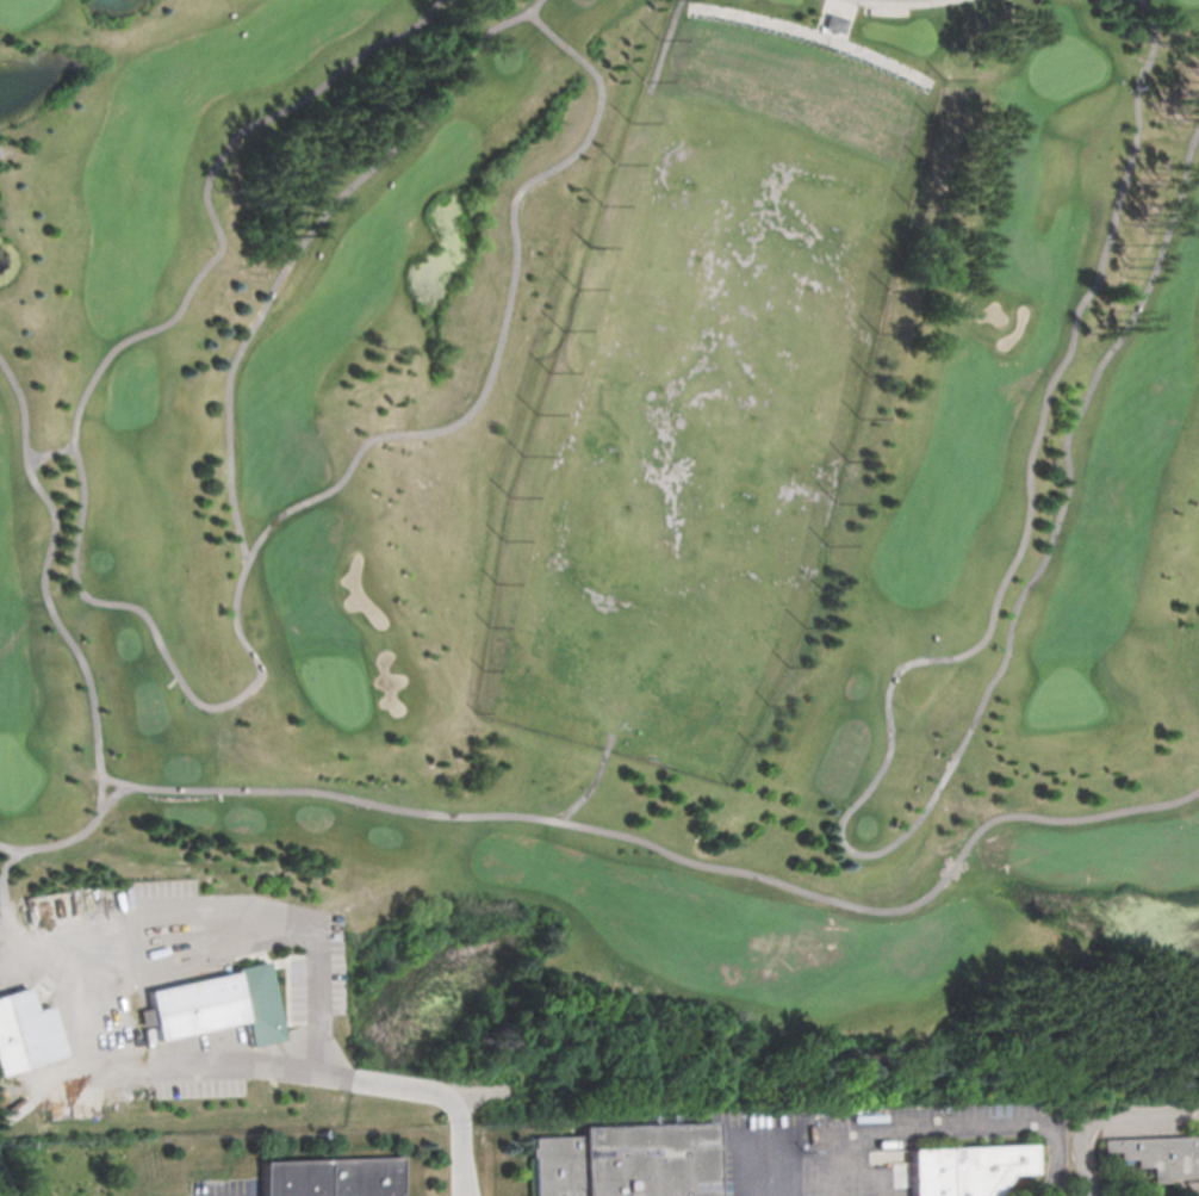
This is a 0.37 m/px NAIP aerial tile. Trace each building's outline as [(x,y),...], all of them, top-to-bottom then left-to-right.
[(825,27),(830,14),(849,20),(844,35),(825,27)] [(262,962),(279,1041),(248,1047),(247,1048),(231,968),(262,962)] [(151,1042),(141,992),(230,973),(241,1022),(151,1042)] [(60,1058),(0,1076),(0,995),(20,989),(27,1011),(44,1005),(60,1058)] [(713,1121),(716,1195),(531,1195),(528,1139),(580,1136),(580,1128),(713,1121)] [(1101,1138),(1198,1134),(1198,1195),(1189,1195),(1176,1180),(1154,1182),(1153,1169),(1136,1170),(1136,1158),(1118,1158),(1118,1148),(1101,1149),(1101,1138)] [(1008,1171),(991,1195),(910,1195),(908,1148),(1030,1144),(1031,1170),(1008,1171)] [(393,1195),(256,1195),(254,1163),(396,1157),(398,1195),(393,1195)]
